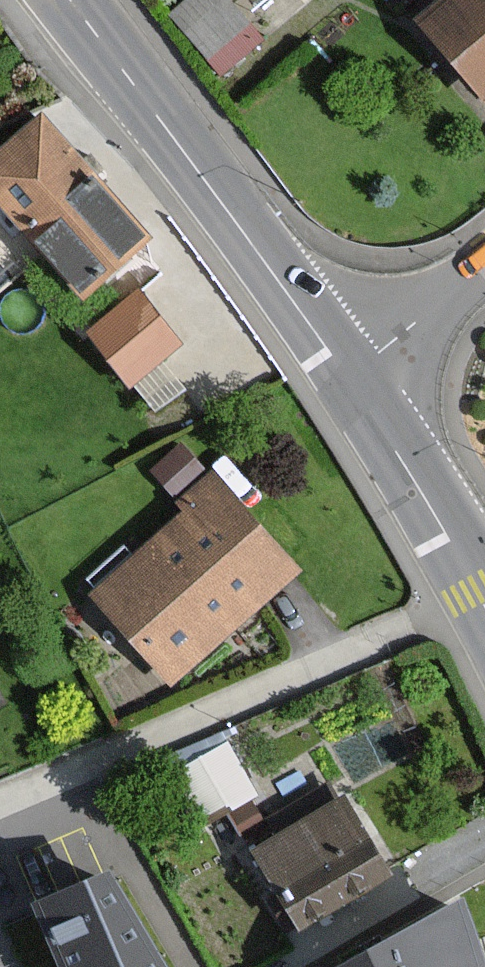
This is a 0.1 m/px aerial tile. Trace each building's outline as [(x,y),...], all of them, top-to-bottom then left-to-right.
[(169,4),(222,69),(268,32),(242,0),(174,0),(169,4)] [(422,20),(484,95),(484,94),(484,0),(446,0),(422,20)] [(41,121),(0,156),(0,199),(82,291),(144,237),(87,174),(41,121)] [(175,346),(134,296),(89,332),(131,383),(175,346)] [(201,466),(182,446),(153,473),(172,493),(201,466)] [(240,617),(295,568),(213,477),(182,504),(189,511),(97,593),(172,677),(240,617)] [(172,763),(199,814),(257,783),(229,732),(172,763)] [(387,872),(345,801),(258,852),(300,923),(327,908),(387,872)] [(104,875),(38,906),(65,966),(161,966),(104,875)] [(461,905),(351,966),(478,966),(461,905)]
